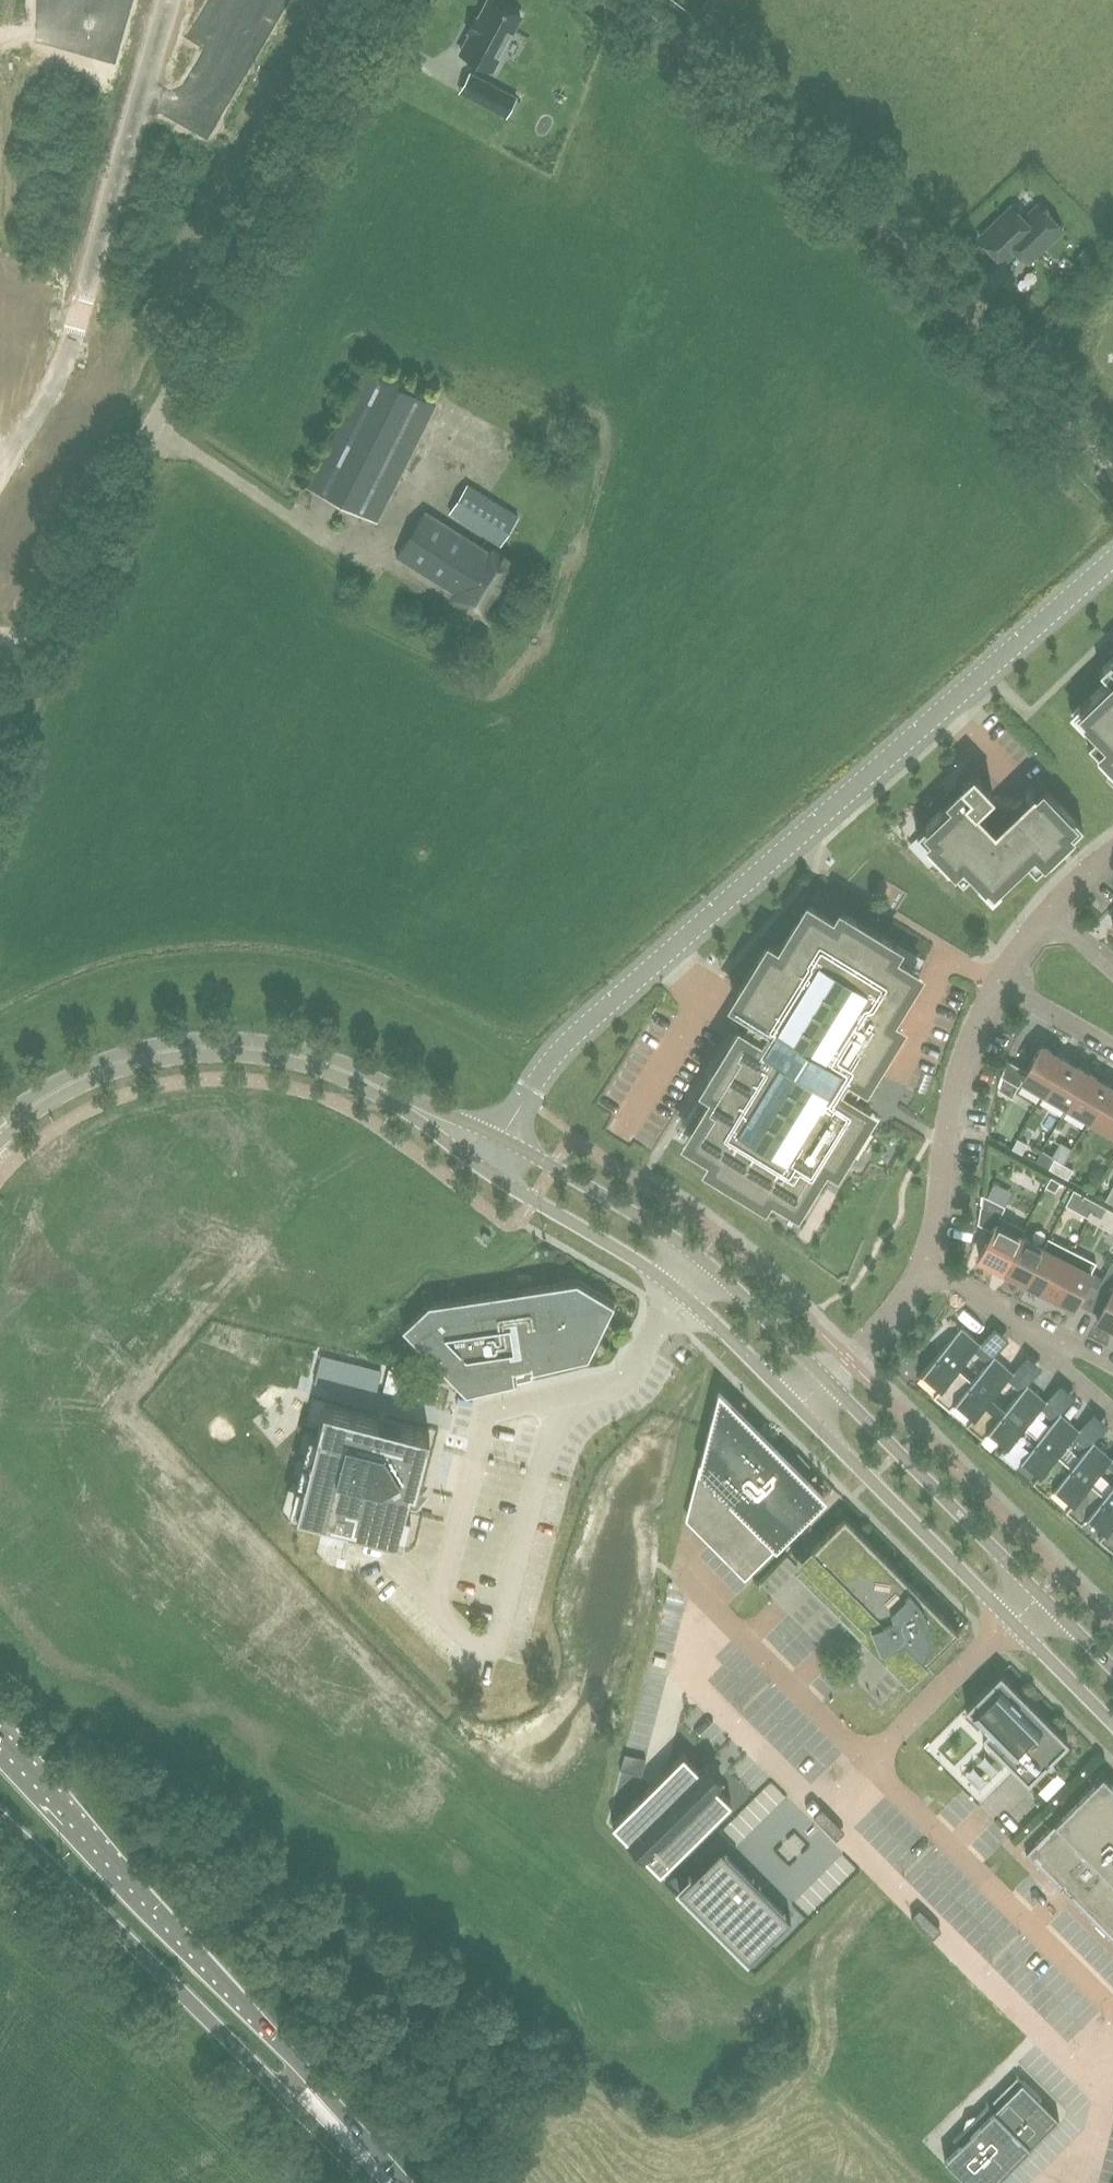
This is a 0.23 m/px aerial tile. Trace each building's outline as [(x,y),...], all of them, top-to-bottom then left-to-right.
[(461,52),(492,69),(520,15),(493,0),(489,0),(479,19),(475,17),(468,29),(472,31),(461,52)] [(516,97),(490,82),(470,72),(460,91),(480,101),(506,115),(516,97)] [(1024,220),(1013,208),(981,238),(991,249),(991,254),(997,261),(1002,261),(1004,263),(1023,245),(1028,245),(1038,256),(1064,232),(1039,206),(1024,220)] [(365,368),(306,485),(377,520),(436,403),(365,368)] [(451,512),(488,536),(500,544),(518,516),(468,484),(451,512)] [(518,564),(493,548),(490,552),(425,511),(397,555),(455,592),(452,597),(485,616),(518,564)] [(1112,657),(1099,670),(1108,679),(1079,707),(1090,718),(1084,724),(1095,735),(1087,743),(1088,744),(1101,757),(1106,751),(1112,758),(1112,658),(1112,657)] [(993,793),(972,772),(960,783),(964,787),(953,797),(917,832),(930,846),(936,841),(945,851),(955,861),(949,866),(961,879),(962,880),(970,872),(981,884),(987,878),(998,889),(1026,862),(1035,871),(1036,870),(1049,858),(1043,852),(1053,842),(1063,833),(1069,838),(1083,825),(1047,789),(1039,797),(1033,792),(994,829),(975,810),(993,793)] [(840,911),(834,921),(821,912),(816,919),(803,911),(782,946),(779,951),(768,944),(759,959),(751,972),(743,986),(734,1000),(753,1012),(751,1014),(746,1010),(745,1011),(747,1013),(739,1025),(737,1024),(737,1025),(742,1028),(741,1030),(739,1029),(729,1045),(736,1050),(729,1062),(722,1073),(715,1069),(705,1085),(715,1092),(691,1131),(704,1139),(700,1146),(714,1155),(708,1164),(724,1174),(728,1167),(740,1174),(752,1182),(748,1189),(764,1199),(770,1189),(783,1198),(788,1191),(801,1199),(825,1159),(836,1166),(845,1150),(838,1145),(846,1133),(853,1121),(860,1126),(870,1110),(851,1098),(853,1096),(858,1099),(859,1098),(857,1097),(865,1085),(866,1086),(867,1085),(861,1082),(863,1079),(865,1081),(874,1066),(882,1053),(890,1039),(899,1025),(888,1018),(891,1013),(913,979),(900,971),(904,964),(890,955),(896,946),(895,945),(881,937),(868,928),(855,920),(841,912),(840,911)] [(1045,1092),(1064,1058),(1041,1045),(1026,1070),(1007,1059),(1001,1076),(1018,1086),(1022,1079),(1045,1092)] [(1067,1105),(1087,1072),(1064,1058),(1045,1092),(1067,1105)] [(1090,1118),(1110,1085),(1087,1072),(1067,1105),(1090,1118)] [(1110,1085),(1090,1118),(1112,1132),(1112,1087),(1110,1085)] [(1013,1147),(1022,1152),(1028,1143),(1018,1137),(1013,1147)] [(1058,1173),(1064,1163),(1054,1157),(1049,1168),(1058,1173)] [(1073,1168),(1064,1163),(1058,1173),(1068,1178),(1073,1168)] [(1060,1181),(1051,1176),(1046,1185),(1055,1190),(1060,1181)] [(1091,1210),(1096,1201),(1087,1196),(1082,1205),(1091,1210)] [(1106,1206),(1096,1201),(1091,1210),(1101,1215),(1106,1206)] [(1003,1269),(1020,1235),(997,1223),(1000,1215),(980,1205),(977,1223),(992,1230),(979,1257),(1003,1269)] [(1026,1281),(1044,1247),(1020,1235),(1003,1269),(1026,1281)] [(1049,1293),(1067,1259),(1068,1259),(1073,1250),(1049,1237),(1043,1247),(1044,1247),(1026,1281),(1049,1293)] [(1091,1271),(1067,1259),(1049,1293),(1073,1306),(1091,1271)] [(1112,1326),(1112,1261),(1111,1260),(1097,1288),(1109,1294),(1097,1317),(1112,1326)] [(429,1302),(403,1327),(466,1392),(517,1380),(515,1373),(588,1356),(614,1303),(577,1280),(429,1302)] [(963,1354),(975,1339),(962,1327),(924,1371),(941,1386),(935,1393),(950,1407),(957,1399),(956,1399),(973,1379),(963,1371),(971,1361),(963,1354)] [(976,1349),(989,1360),(994,1355),(981,1343),(976,1349)] [(418,1388),(405,1386),(409,1355),(385,1351),(379,1393),(417,1399),(418,1388)] [(1008,1367),(994,1355),(973,1379),(956,1399),(957,1399),(974,1414),(967,1422),(983,1436),(990,1428),(989,1428),(1006,1408),(996,1399),(1004,1390),(995,1382),(1008,1367)] [(1008,1377),(1022,1389),(1027,1383),(1013,1371),(1008,1377)] [(424,1387),(426,1378),(412,1375),(412,1374),(410,1383),(424,1387)] [(1041,1396),(1027,1383),(1006,1408),(989,1428),(990,1428),(1007,1443),(1000,1451),(1016,1465),(1023,1457),(1022,1456),(1039,1437),(1039,1436),(1029,1428),(1037,1418),(1028,1411),(1041,1396)] [(720,1396),(709,1442),(692,1509),(701,1518),(697,1522),(699,1524),(710,1535),(714,1540),(746,1572),(824,1495),(787,1458),(776,1447),(757,1428),(754,1430),(720,1396)] [(1041,1406),(1055,1418),(1060,1412),(1046,1400),(1041,1406)] [(324,1406),(297,1512),(403,1539),(411,1507),(413,1507),(417,1492),(415,1492),(430,1433),(324,1406)] [(1074,1425),(1060,1412),(1039,1436),(1039,1437),(1022,1456),(1023,1457),(1040,1472),(1033,1480),(1049,1493),(1055,1486),(1055,1485),(1072,1465),(1062,1457),(1070,1447),(1061,1439),(1074,1425)] [(1074,1435),(1087,1447),(1092,1441),(1079,1429),(1074,1435)] [(1107,1453),(1092,1441),(1072,1465),(1055,1485),(1055,1486),(1073,1501),(1066,1508),(1081,1522),(1088,1514),(1105,1494),(1095,1485),(1103,1476),(1094,1468),(1107,1453)] [(1105,1494),(1088,1514),(1105,1530),(1099,1537),(1112,1550),(1112,1484),(1105,1494)] [(845,1516),(811,1549),(881,1620),(871,1624),(881,1647),(900,1639),(924,1664),(958,1630),(845,1516)] [(1000,1672),(966,1707),(988,1729),(983,1734),(1028,1780),(1068,1740),(1000,1672)] [(650,1786),(613,1823),(660,1871),(731,1801),(716,1785),(722,1779),(720,1777),(707,1764),(705,1763),(699,1768),(683,1753),(667,1769),(650,1786)] [(620,1770),(616,1787),(637,1793),(642,1776),(620,1770)] [(1043,1805),(1060,1783),(1048,1774),(1031,1796),(1043,1805)] [(1026,1853),(1060,1888),(1063,1885),(1072,1894),(1069,1896),(1112,1941),(1112,1786),(1103,1776),(1026,1853)] [(724,1850),(682,1892),(749,1961),(791,1919),(724,1850)] [(1045,1883),(1038,1889),(1055,1907),(1062,1901),(1045,1883)] [(970,2182),(993,2182),(1059,2117),(1017,2075),(954,2137),(959,2142),(944,2157),(970,2182)]
